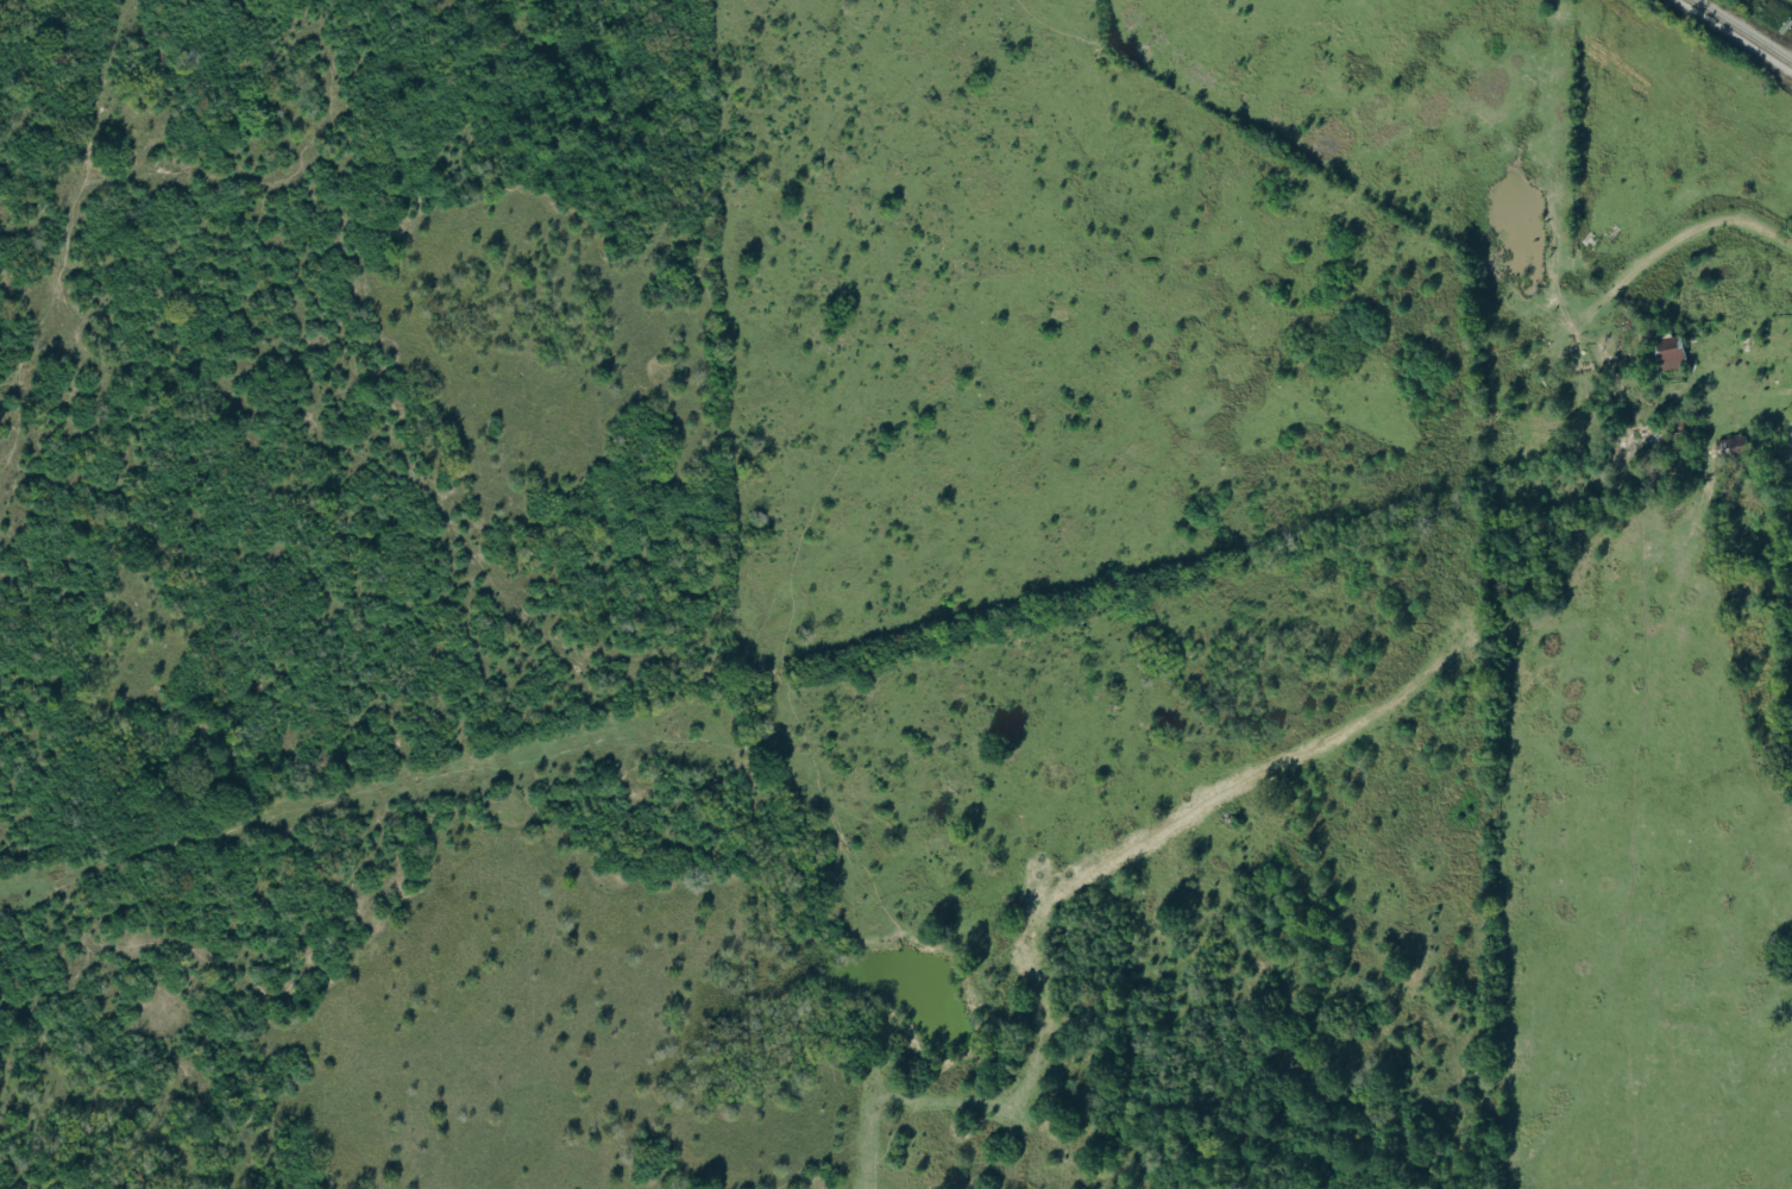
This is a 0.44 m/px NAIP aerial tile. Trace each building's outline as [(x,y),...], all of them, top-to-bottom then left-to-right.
[(1655,341),(1657,371),(1683,370),(1681,339),(1655,341)] [(1718,441),(1719,457),(1747,454),(1745,438),(1718,441)]
